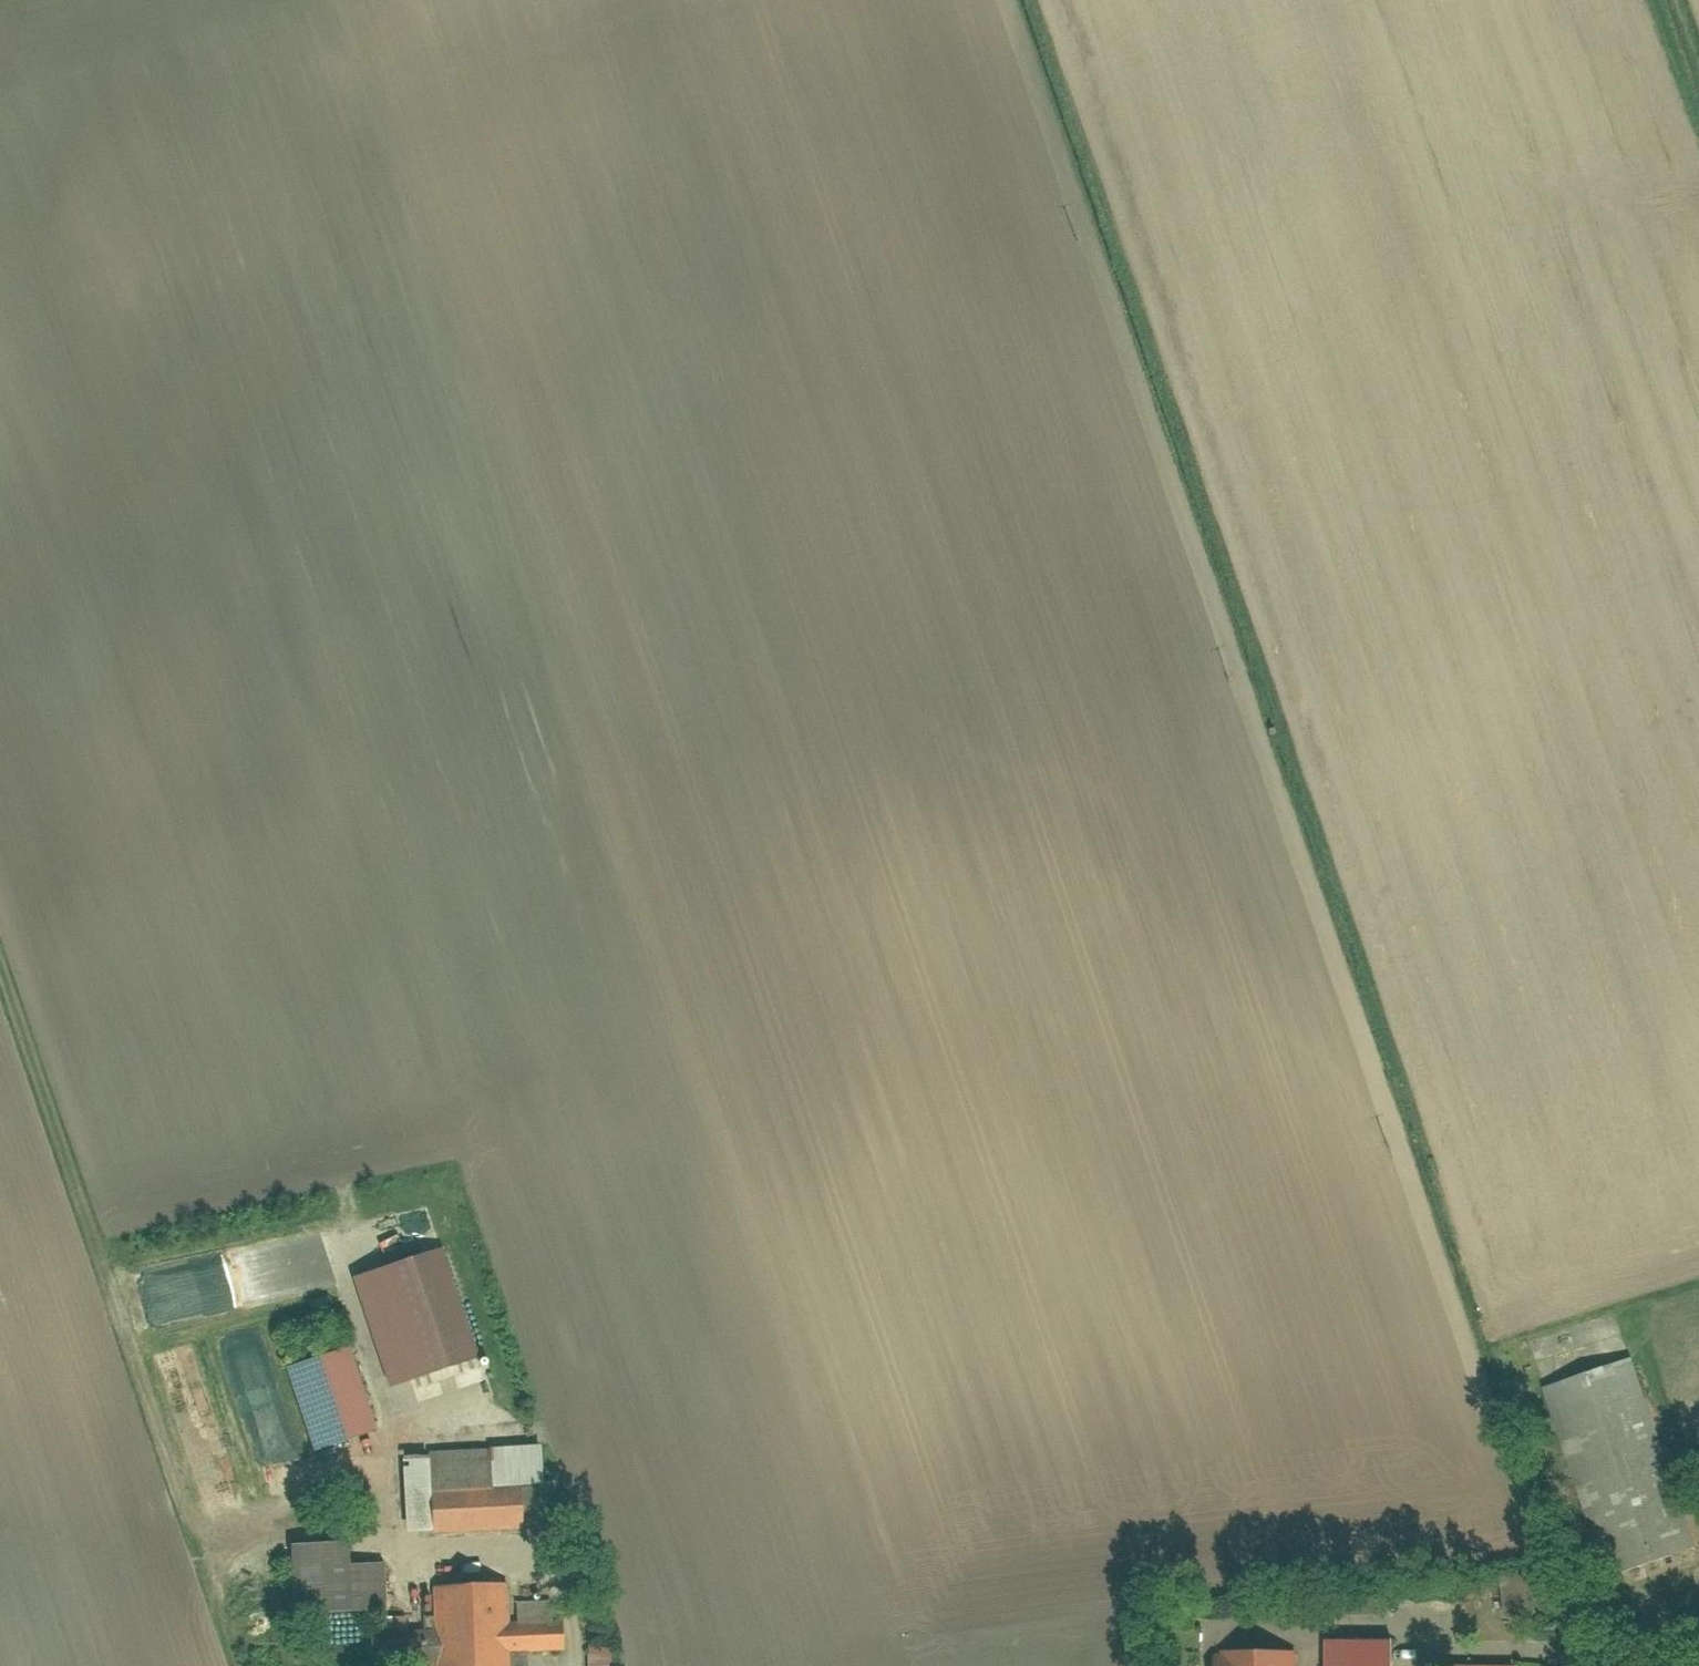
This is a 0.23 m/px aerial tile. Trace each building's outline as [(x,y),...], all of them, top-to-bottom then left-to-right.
[(449,1251),(362,1280),(397,1383),(483,1354),(449,1251)] [(199,1311),(254,1303),(247,1259),(198,1266),(199,1275),(157,1282),(163,1319),(194,1315),(189,1287),(201,1285),(204,1300),(197,1301),(199,1311)] [(352,1356),(288,1376),(314,1458),(378,1437),(352,1356)] [(1548,1392),(1610,1579),(1698,1550),(1698,1549),(1638,1362),(1548,1392)] [(495,1492),(434,1495),(432,1461),(401,1463),(405,1538),(524,1532),(522,1494),(549,1493),(547,1446),(493,1449),(495,1492)] [(351,1547),(297,1548),(298,1613),(392,1611),(391,1565),(352,1566),(351,1547)] [(431,1590),(433,1665),(518,1665),(518,1660),(558,1659),(557,1613),(518,1614),(518,1588),(431,1590)] [(616,1642),(594,1641),(594,1665),(616,1665),(616,1642)] [(1396,1645),(1326,1645),(1326,1665),(1396,1665),(1396,1645)] [(1299,1652),(1225,1651),(1225,1665),(1299,1665),(1299,1652)]
